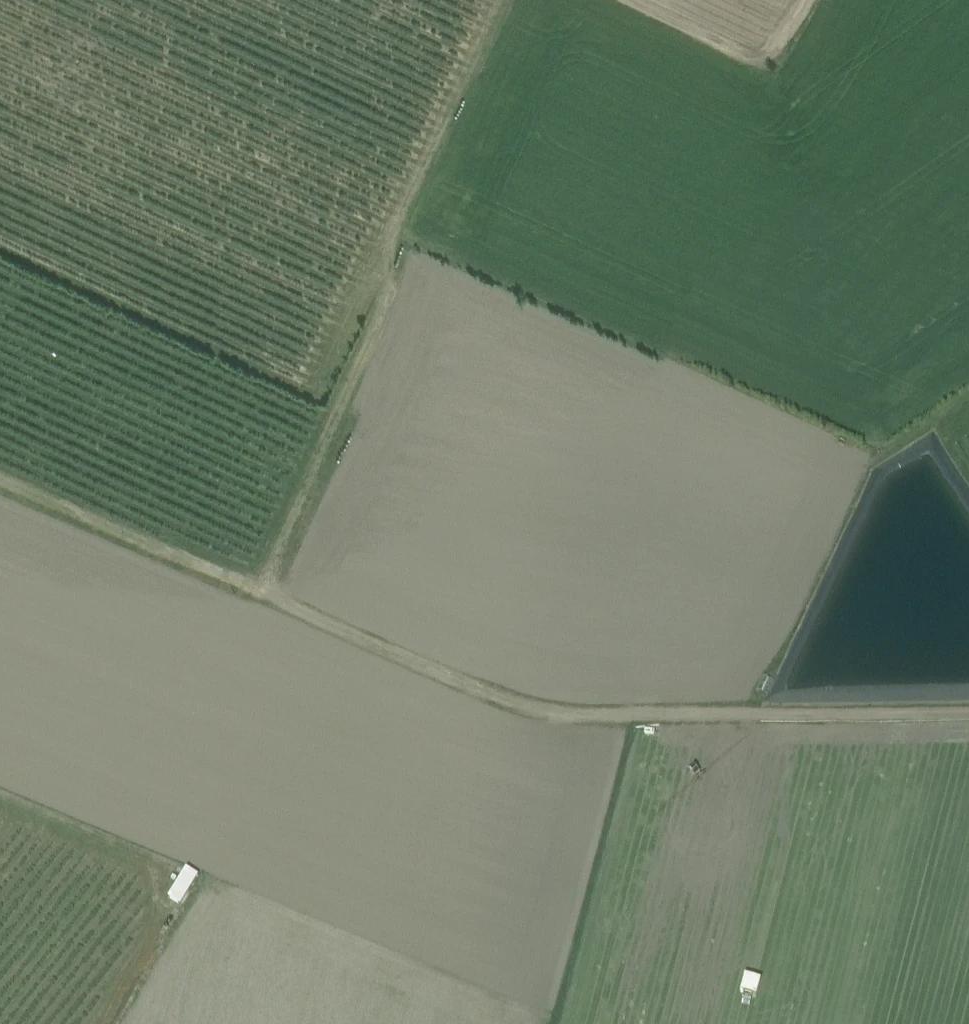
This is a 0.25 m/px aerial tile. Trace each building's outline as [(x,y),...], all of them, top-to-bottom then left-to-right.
[(187,869),(169,899),(181,906),(198,876),(187,869)]
